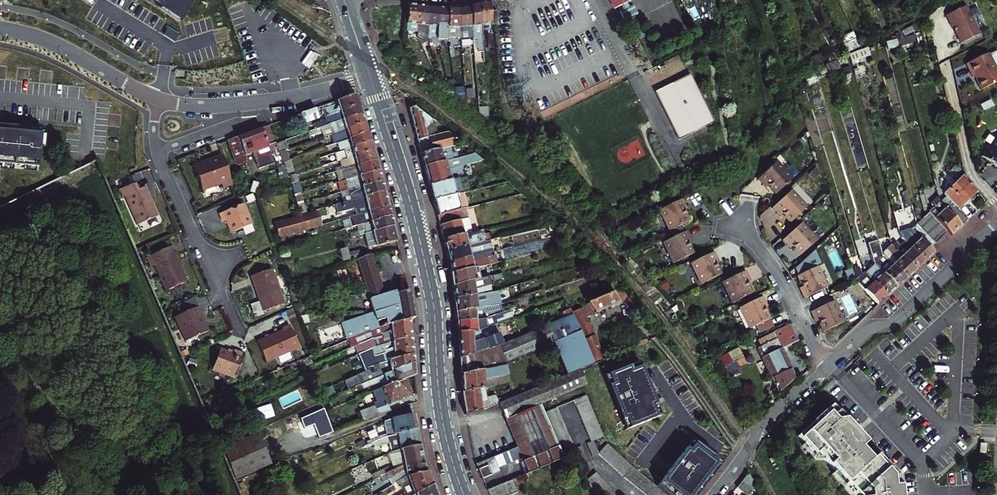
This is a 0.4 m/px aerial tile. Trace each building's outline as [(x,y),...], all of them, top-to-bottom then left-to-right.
[(193,0),(152,0),(172,12),(174,9),(183,15),(193,0)] [(478,1),(480,28),(484,27),(485,32),(485,45),(491,45),(489,22),(497,21),(496,8),(488,8),(488,6),(487,0),(482,0),(478,1)] [(625,0),(605,0),(609,8),(617,3),(620,8),(615,10),(620,21),(624,20),(634,15),(629,4),(624,6),(622,1),(625,0)] [(478,1),(468,4),(469,26),(470,34),(470,36),(475,35),(476,46),(481,45),(480,33),(480,28),(478,1)] [(417,4),(406,3),(403,32),(410,32),(414,33),(417,4)] [(414,34),(417,42),(427,39),(425,34),(425,25),(426,5),(417,4),(414,33),(414,34)] [(468,4),(456,8),(457,32),(457,35),(470,34),(469,26),(468,4)] [(436,6),(426,5),(425,25),(425,34),(427,39),(428,44),(436,42),(435,35),(435,32),(436,6)] [(446,7),(436,6),(435,32),(435,35),(446,36),(446,33),(446,7)] [(965,6),(945,16),(951,28),(952,27),(960,43),(979,35),(965,6)] [(456,8),(446,7),(446,33),(457,32),(456,8)] [(897,44),(895,32),(886,37),(889,48),(897,44)] [(870,58),(866,46),(859,50),(862,61),(870,58)] [(862,61),(859,50),(851,54),(855,65),(862,61)] [(965,64),(971,77),(973,76),(981,92),(996,84),(996,52),(989,56),(988,54),(965,64)] [(836,62),(837,68),(849,63),(847,56),(836,62)] [(835,69),(833,63),(826,67),(828,73),(835,69)] [(823,69),(816,72),(818,78),(824,75),(823,69)] [(708,128),(684,81),(651,97),(674,145),(708,128)] [(355,118),(349,99),(316,111),(321,124),(304,130),(306,136),(311,134),(322,130),(336,124),(355,118)] [(96,155),(111,155),(112,105),(97,104),(96,155)] [(412,108),(408,109),(419,154),(449,147),(458,145),(454,141),(451,142),(450,137),(444,133),(430,137),(427,125),(429,122),(412,108)] [(486,110),(475,111),(487,121),(486,110)] [(309,113),(294,118),(297,128),(312,123),(309,113)] [(358,127),(355,118),(336,124),(322,130),(311,134),(314,142),(322,139),(325,138),(325,137),(358,127)] [(0,126),(0,165),(37,168),(41,129),(0,126)] [(358,127),(325,137),(325,138),(322,139),(325,148),(338,144),(361,137),(358,127)] [(269,149),(262,130),(222,144),(232,170),(242,166),(240,160),(248,157),(254,173),(269,167),(264,151),(269,149)] [(338,144),(341,154),(344,154),(344,153),(363,147),(361,137),(338,144)] [(995,143),(990,150),(987,149),(980,159),(996,171),(996,142),(995,143)] [(279,145),(269,149),(272,158),(282,154),(279,145)] [(366,156),(363,147),(344,153),(344,154),(341,154),(332,156),(324,159),(327,167),(335,165),(366,156)] [(449,147),(419,154),(422,168),(457,159),(456,153),(451,155),(449,147)] [(366,156),(335,165),(337,173),(349,170),(368,165),(366,156)] [(457,159),(422,168),(427,187),(448,182),(446,172),(467,166),(465,161),(470,159),(469,157),(457,159)] [(216,160),(188,170),(198,196),(216,189),(217,193),(227,190),(223,178),(221,172),(216,160)] [(282,165),(275,167),(277,171),(278,174),(284,172),(282,165)] [(339,183),(352,180),(371,175),(368,165),(349,170),(337,173),(338,178),(339,183)] [(775,166),(756,184),(762,190),(765,188),(767,190),(775,199),(796,179),(789,170),(783,175),(775,166)] [(277,171),(270,174),(276,190),(283,188),(280,182),(278,174),(277,171)] [(280,182),(287,180),(284,172),(278,174),(280,182)] [(814,174),(806,181),(811,186),(819,179),(814,174)] [(371,175),(352,180),(339,183),(331,186),(335,196),(374,186),(371,175)] [(930,178),(923,180),(925,188),(932,186),(930,178)] [(975,193),(962,178),(942,196),(955,211),(975,193)] [(287,180),(280,182),(283,188),(290,186),(287,180)] [(457,195),(453,181),(448,182),(452,196),(457,195)] [(448,182),(427,187),(430,198),(431,201),(452,196),(448,182)] [(293,196),(290,186),(283,188),(287,198),(293,196)] [(374,186),(335,196),(338,206),(357,201),(377,196),(376,192),(374,186)] [(131,196),(129,189),(112,196),(115,203),(118,202),(129,230),(150,222),(138,193),(131,196)] [(898,190),(894,191),(898,206),(902,205),(898,190)] [(790,194),(771,212),(776,218),(779,215),(781,218),(789,226),(805,211),(790,194)] [(461,211),(457,195),(452,196),(456,212),(461,211)] [(293,196),(287,198),(291,208),(298,206),(293,196)] [(361,216),(380,211),(379,207),(377,196),(357,201),(338,206),(330,208),(332,215),(350,210),(352,219),(361,216)] [(452,196),(431,201),(435,217),(456,212),(452,196)] [(218,209),(221,216),(236,210),(245,206),(242,199),(233,203),(218,209)] [(949,237),(959,228),(949,216),(937,203),(936,202),(936,201),(931,205),(934,209),(928,214),(945,234),(949,237)] [(683,202),(660,214),(670,235),(690,225),(685,214),(684,211),(687,210),(683,202)] [(236,210),(221,216),(224,225),(227,223),(232,235),(253,227),(245,206),(236,210)] [(298,206),(291,208),(294,218),(301,216),(298,206)] [(465,220),(463,210),(461,211),(456,212),(435,217),(441,241),(462,236),(458,221),(465,220)] [(818,210),(811,218),(819,225),(826,217),(818,210)] [(383,220),(380,211),(361,216),(352,219),(343,221),(345,230),(348,229),(383,220)] [(949,216),(959,228),(965,222),(955,211),(949,216)] [(945,234),(928,214),(922,219),(939,239),(945,234)] [(269,237),(270,241),(298,233),(316,228),(313,216),(269,227),(271,236),(269,237)] [(933,245),(939,239),(922,219),(916,224),(933,245)] [(383,220),(348,229),(349,236),(341,238),(342,242),(357,238),(364,236),(386,230),(384,227),(383,220)] [(927,250),(933,245),(916,224),(909,230),(927,250)] [(551,229),(559,236),(564,234),(554,225),(551,229)] [(799,226),(780,244),(786,250),(788,247),(799,258),(815,243),(799,226)] [(930,254),(927,250),(909,230),(908,227),(897,231),(899,239),(902,243),(920,262),(930,254)] [(390,243),(386,230),(364,236),(357,238),(361,253),(390,243)] [(462,236),(441,241),(444,252),(483,242),(486,242),(484,234),(468,238),(468,240),(463,242),(462,236)] [(685,235),(662,247),(672,267),(692,258),(685,244),(688,243),(685,235)] [(831,239),(827,247),(834,251),(838,243),(831,239)] [(893,288),(902,279),(881,255),(880,255),(876,241),(865,244),(871,263),(872,264),(893,288)] [(447,263),(466,258),(489,253),(486,245),(484,246),(483,242),(444,252),(447,263)] [(911,271),(920,262),(902,243),(898,247),(894,243),(890,247),(899,257),(911,271)] [(881,255),(902,279),(911,271),(899,257),(890,247),(881,255)] [(341,252),(334,253),(335,263),(350,260),(349,255),(342,257),(341,252)] [(166,253),(141,264),(145,273),(149,271),(160,296),(181,287),(166,253)] [(713,255),(690,266),(700,287),(720,277),(715,267),(713,264),(716,262),(713,255)] [(643,256),(636,259),(639,267),(646,263),(643,256)] [(447,263),(449,274),(467,269),(470,268),(485,264),(483,257),(467,261),(466,258),(447,263)] [(396,324),(401,322),(407,321),(406,315),(402,293),(402,292),(389,297),(388,294),(376,298),(364,260),(363,258),(356,260),(351,262),(367,317),(334,327),(339,344),(341,343),(372,331),(388,326),(387,320),(394,318),(396,324)] [(863,272),(869,280),(884,296),(893,288),(872,264),(862,272),(863,272)] [(801,300),(824,289),(815,268),(795,278),(799,288),(801,291),(798,293),(801,300)] [(874,304),(884,296),(869,280),(867,282),(861,274),(859,268),(850,270),(853,281),(874,304)] [(467,269),(449,274),(450,286),(470,281),(467,269)] [(863,272),(861,274),(867,282),(869,280),(863,272)] [(743,273),(720,285),(730,306),(750,296),(745,285),(743,282),(747,281),(743,273)] [(267,274),(245,280),(256,316),(277,310),(267,274)] [(470,281),(450,286),(452,299),(480,293),(479,286),(487,285),(485,276),(473,280),(470,281)] [(664,281),(657,284),(660,292),(668,288),(664,281)] [(854,284),(847,290),(854,298),(860,292),(854,284)] [(480,293),(452,299),(454,312),(483,307),(491,305),(489,297),(482,298),(480,293)] [(616,304),(608,294),(584,305),(586,309),(589,307),(592,314),(607,308),(620,322),(627,317),(615,304),(616,304)] [(761,307),(764,306),(760,298),(735,311),(745,332),(753,328),(757,335),(770,328),(767,321),(762,310),(761,307)] [(831,303),(807,314),(811,321),(814,320),(815,323),(820,333),(841,324),(831,303)] [(454,312),(455,323),(483,320),(485,318),(486,317),(508,310),(513,309),(511,305),(500,309),(484,312),(483,307),(454,312)] [(581,309),(570,313),(573,319),(576,328),(587,323),(581,309)] [(485,318),(486,329),(503,323),(511,320),(508,310),(486,317),(485,318)] [(457,359),(459,393),(483,388),(492,386),(507,383),(504,366),(502,361),(551,340),(566,374),(578,369),(591,363),(585,347),(581,340),(576,328),(573,319),(570,313),(569,311),(543,322),(508,337),(491,345),(457,359)] [(197,321),(193,312),(170,322),(175,334),(177,333),(182,346),(202,337),(195,322),(197,321)] [(483,320),(455,323),(456,328),(456,333),(479,330),(486,329),(485,318),(483,320)] [(347,350),(374,338),(378,337),(402,330),(401,322),(396,324),(388,326),(372,331),(341,343),(344,351),(347,350)] [(456,333),(457,359),(491,345),(508,337),(505,333),(497,336),(496,332),(505,328),(503,323),(486,329),(479,330),(456,333)] [(591,363),(601,358),(587,323),(576,328),(581,340),(585,347),(591,363)] [(279,332),(251,344),(261,366),(295,351),(284,326),(278,330),(279,332)] [(796,345),(789,327),(756,341),(759,349),(756,350),(775,395),(792,379),(780,352),(796,345)] [(371,348),(403,338),(402,330),(378,337),(374,338),(347,350),(350,357),(364,351),(371,348)] [(753,330),(744,334),(747,340),(756,336),(753,330)] [(404,347),(403,338),(371,348),(364,351),(366,358),(374,356),(382,353),(404,347)] [(382,353),(374,356),(377,364),(405,356),(404,354),(404,347),(382,353)] [(216,352),(207,374),(227,382),(237,357),(229,354),(229,355),(223,353),(222,355),(216,352)] [(739,352),(718,361),(725,377),(740,370),(743,377),(749,375),(739,352)] [(364,380),(377,375),(406,366),(405,356),(377,364),(360,372),(364,380)] [(185,362),(183,371),(191,372),(193,364),(185,362)] [(630,428),(660,416),(639,363),(609,375),(613,385),(609,387),(622,420),(626,418),(630,428)] [(406,366),(377,375),(364,380),(351,386),(354,394),(371,387),(373,392),(398,382),(407,379),(406,366)] [(542,384),(549,401),(584,385),(585,385),(578,369),(566,374),(542,384)] [(960,409),(976,409),(977,379),(961,379),(960,409)] [(402,392),(398,382),(373,392),(376,400),(374,401),(374,402),(372,404),(373,404),(368,406),(373,418),(384,413),(382,408),(391,404),(394,403),(405,398),(404,396),(405,395),(403,391),(402,392)] [(499,403),(506,419),(538,406),(549,401),(542,384),(521,393),(499,403)] [(490,407),(492,406),(490,401),(479,404),(478,400),(485,398),(483,388),(459,393),(462,409),(463,416),(490,407)] [(586,444),(592,458),(598,455),(622,479),(631,471),(606,445),(598,454),(593,441),(601,438),(594,421),(583,395),(570,401),(589,443),(586,444)] [(506,419),(517,446),(521,454),(523,460),(519,462),(524,474),(544,465),(552,461),(561,457),(560,456),(541,414),(538,406),(506,419)] [(830,406),(797,437),(814,456),(817,453),(855,494),(900,494),(899,487),(892,487),(891,477),(880,464),(883,461),(877,455),(871,461),(859,449),(863,445),(852,433),(853,431),(830,406)] [(573,450),(554,408),(541,414),(560,456),(573,450)] [(317,416),(306,420),(314,441),(326,436),(317,416)] [(384,438),(387,438),(410,433),(406,416),(383,421),(374,424),(379,436),(381,440),(384,438)] [(410,433),(387,438),(388,441),(391,440),(394,452),(413,448),(410,433)] [(250,436),(215,450),(216,453),(228,481),(263,467),(250,436)] [(359,448),(381,440),(379,436),(358,445),(359,448)] [(682,448),(685,450),(691,442),(688,439),(682,448)] [(695,491),(692,488),(702,475),(705,477),(718,461),(691,442),(685,450),(682,448),(653,487),(663,494),(692,494),(695,491)] [(492,456),(495,465),(521,454),(517,446),(492,456)] [(379,457),(383,473),(387,471),(397,468),(416,464),(413,448),(394,452),(388,453),(379,457)] [(579,448),(573,450),(578,463),(584,461),(579,448)] [(497,469),(495,465),(492,456),(473,464),(475,466),(477,470),(486,464),(491,473),(497,469)] [(398,473),(399,479),(418,476),(416,464),(397,468),(387,471),(383,473),(372,477),(375,486),(380,484),(379,480),(398,473)] [(486,464),(477,470),(482,479),(491,473),(486,464)] [(597,494),(611,494),(594,469),(585,474),(597,494)] [(633,472),(625,482),(642,494),(663,494),(653,487),(633,472)] [(425,488),(421,475),(418,476),(399,479),(389,485),(393,492),(394,491),(396,494),(412,494),(425,488)] [(738,484),(749,492),(754,485),(743,477),(738,484)] [(491,494),(515,494),(517,494),(511,480),(488,490),(491,494)] [(749,492),(738,484),(734,490),(740,494),(746,494),(749,492)]
